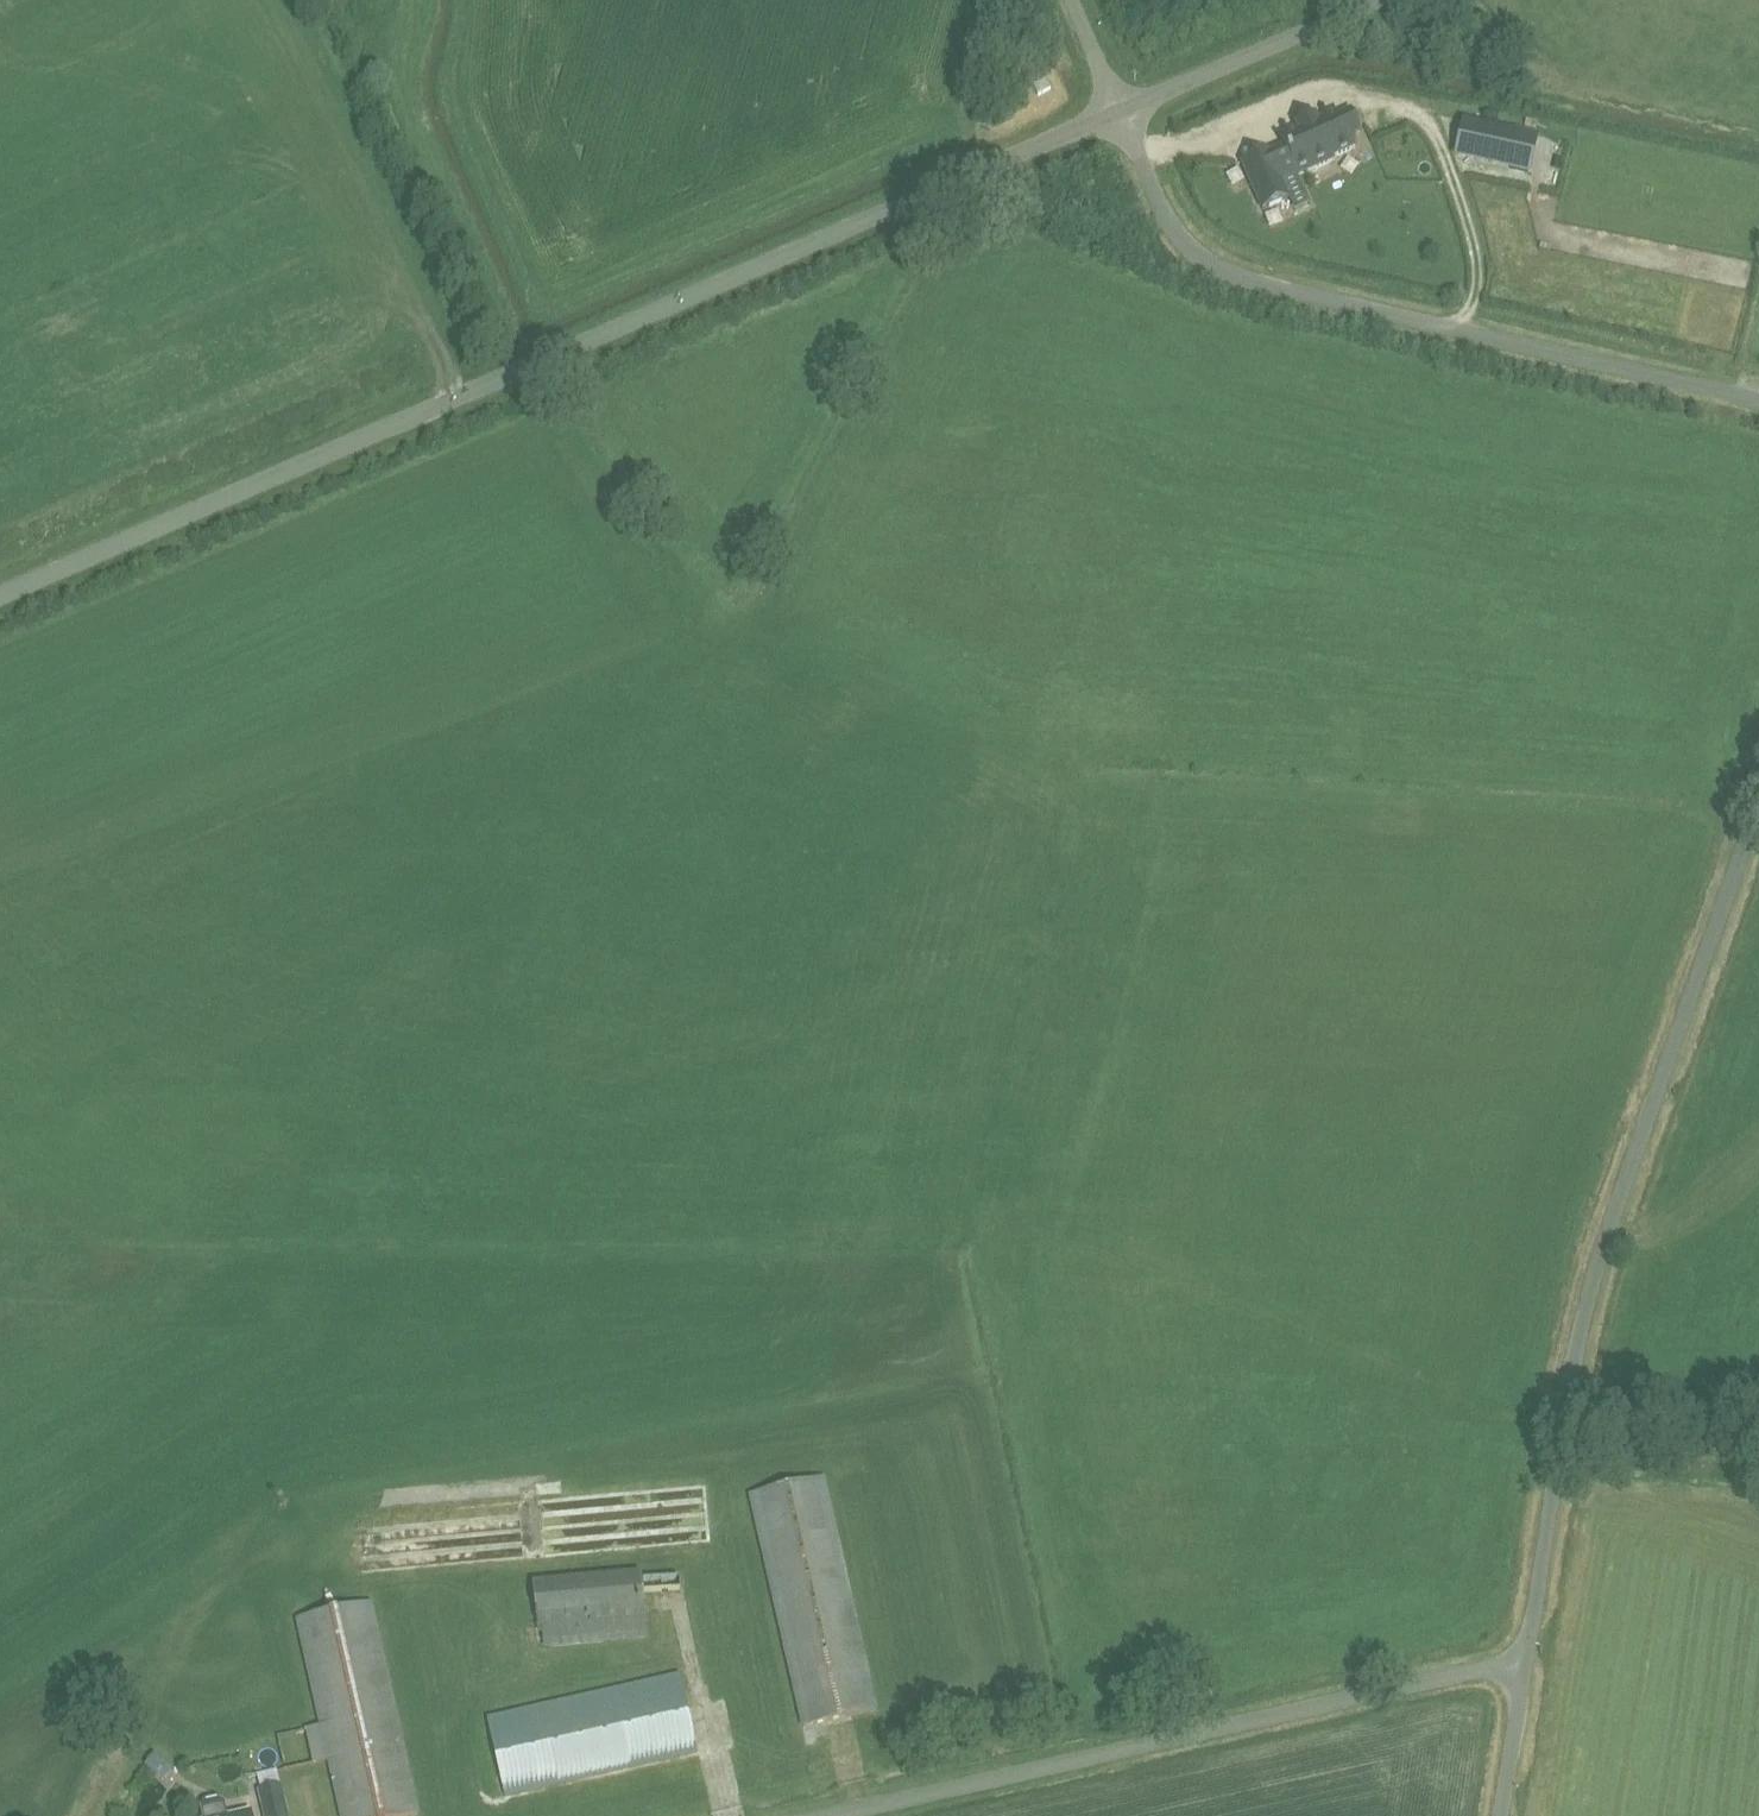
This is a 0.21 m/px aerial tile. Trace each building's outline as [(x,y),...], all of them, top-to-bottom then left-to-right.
[(1057,80),(1043,86),(1049,101),(1063,96),(1057,80)] [(1361,131),(1352,111),(1341,116),(1340,114),(1318,123),(1315,117),(1296,125),(1298,130),(1280,137),(1284,147),(1269,153),(1268,151),(1241,162),(1263,211),(1289,199),(1282,182),(1297,175),(1298,177),(1334,160),(1333,158),(1355,148),(1349,135),(1361,131)] [(804,1726),(876,1710),(823,1479),(752,1495),(804,1726)] [(537,1624),(646,1615),(641,1574),(533,1582),(537,1624)] [(418,1815),(371,1604),(299,1620),(342,1815),(415,1815),(418,1815)] [(505,1796),(698,1752),(680,1677),(488,1721),(505,1796)] [(157,1775),(166,1763),(154,1754),(145,1767),(157,1775)] [(283,1786),(259,1791),(264,1815),(289,1815),(283,1786)] [(203,1815),(228,1815),(225,1803),(218,1799),(206,1802),(201,1808),(203,1815)]
